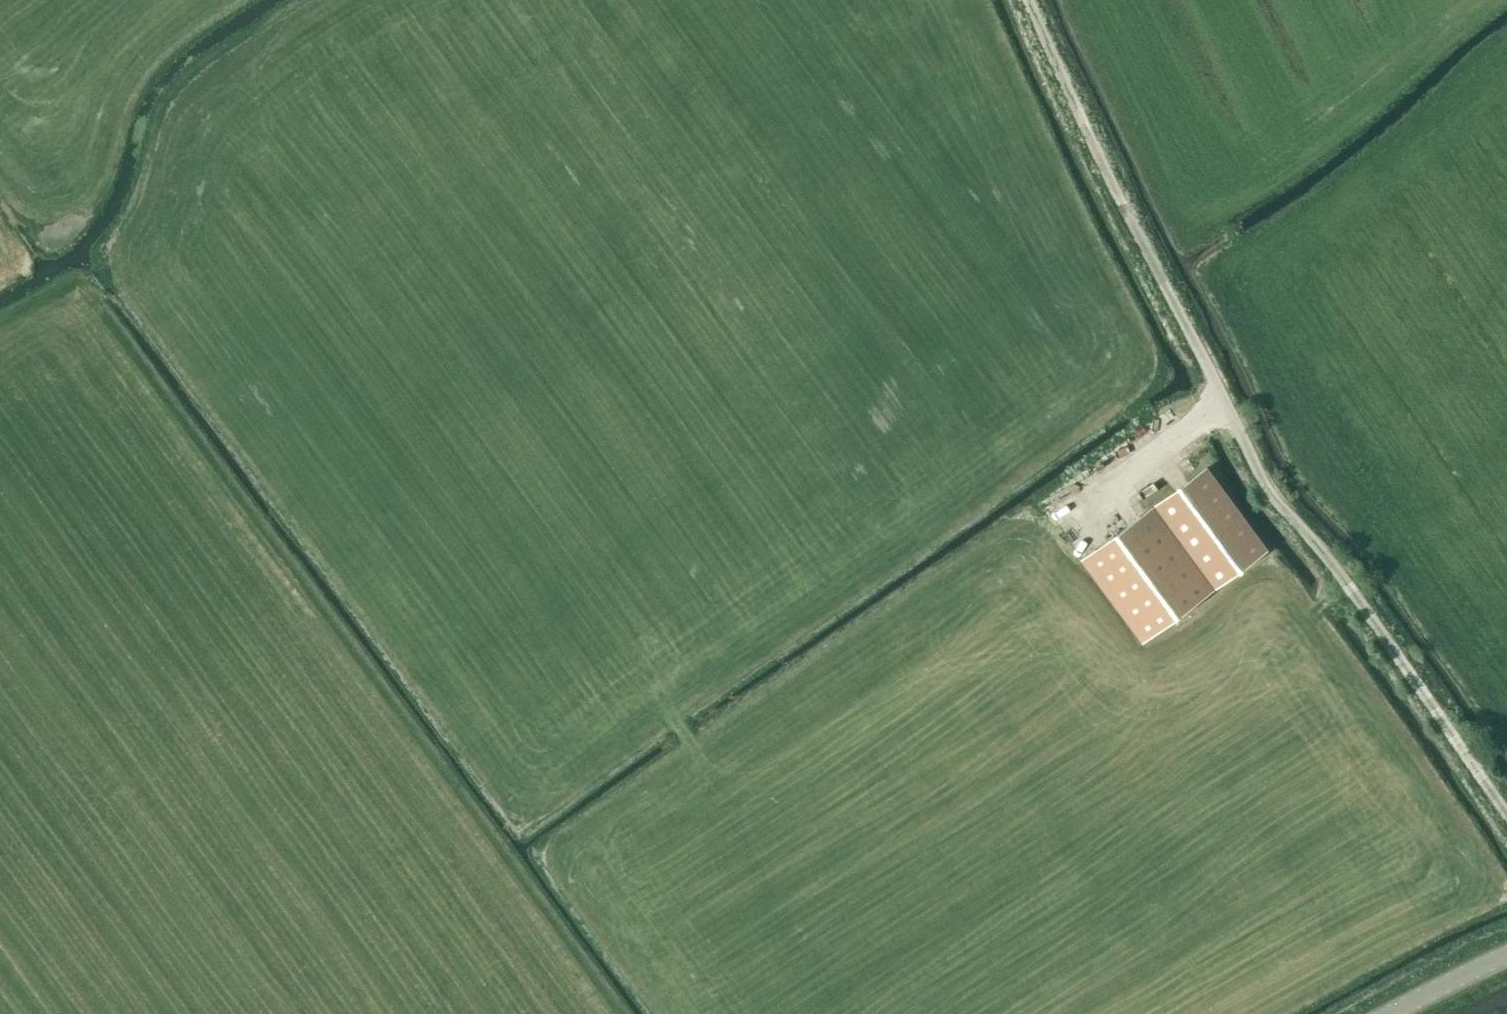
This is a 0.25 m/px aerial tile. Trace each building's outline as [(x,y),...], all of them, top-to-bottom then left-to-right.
[(1154,504),(1215,587),(1267,549),(1206,466),(1154,504)] [(1214,589),(1152,505),(1081,557),(1142,642),(1214,589)]
